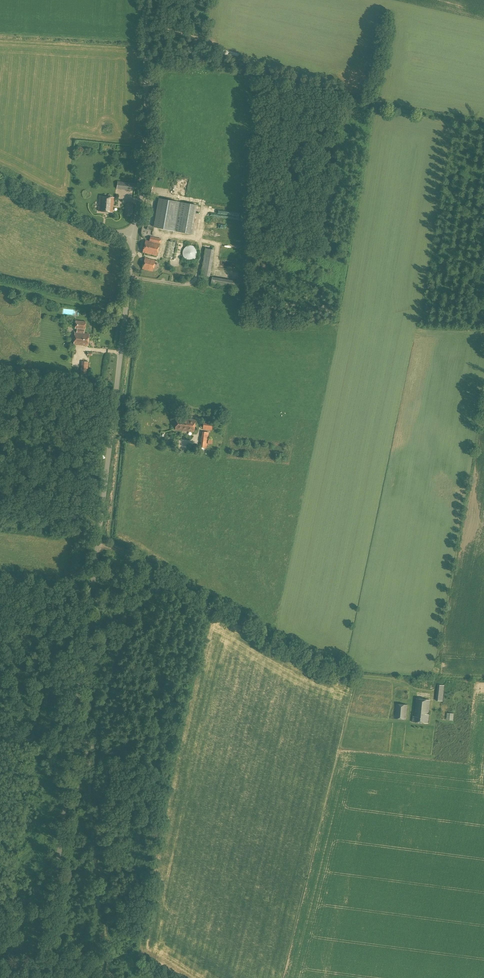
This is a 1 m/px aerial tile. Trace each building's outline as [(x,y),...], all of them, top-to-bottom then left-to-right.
[(133,191),(134,183),(117,181),(116,188),(133,191)] [(99,196),(98,211),(112,212),(114,198),(99,196)] [(192,234),(197,205),(159,198),(153,227),(192,234)] [(130,216),(132,214),(133,206),(131,203),(128,202),(125,205),(124,213),(126,216),(130,216)] [(159,244),(161,239),(151,237),(150,241),(145,240),(142,252),(156,255),(159,244)] [(167,258),(175,260),(177,242),(169,241),(167,258)] [(190,261),(191,261),(192,260),(194,260),(195,259),(196,258),(196,257),(197,256),(198,255),(198,254),(198,252),(197,251),(197,250),(196,249),(195,248),(194,247),(193,246),(192,246),(191,245),(190,245),(188,246),(187,246),(186,247),(185,247),(184,248),(183,249),(183,251),(182,252),(182,253),(182,254),(183,256),(183,257),(184,258),(185,259),(186,260),(187,260),(188,261),(190,261)] [(209,277),(214,250),(205,248),(200,275),(209,277)] [(153,271),(155,260),(144,258),(142,269),(153,271)] [(237,290),(239,281),(212,277),(210,285),(237,290)] [(85,330),(86,321),(76,321),(75,329),(77,329),(77,333),(75,332),(74,344),(88,346),(89,334),(84,333),(84,329),(85,330)] [(194,431),(195,419),(176,417),(175,429),(194,431)] [(212,430),(213,422),(206,421),(206,422),(203,422),(202,429),(212,430)] [(207,448),(209,432),(202,431),(200,447),(207,448)] [(428,723),(429,714),(428,714),(430,700),(416,698),(414,716),(413,716),(412,721),(428,723)] [(406,719),(407,705),(395,703),(394,718),(406,719)]
